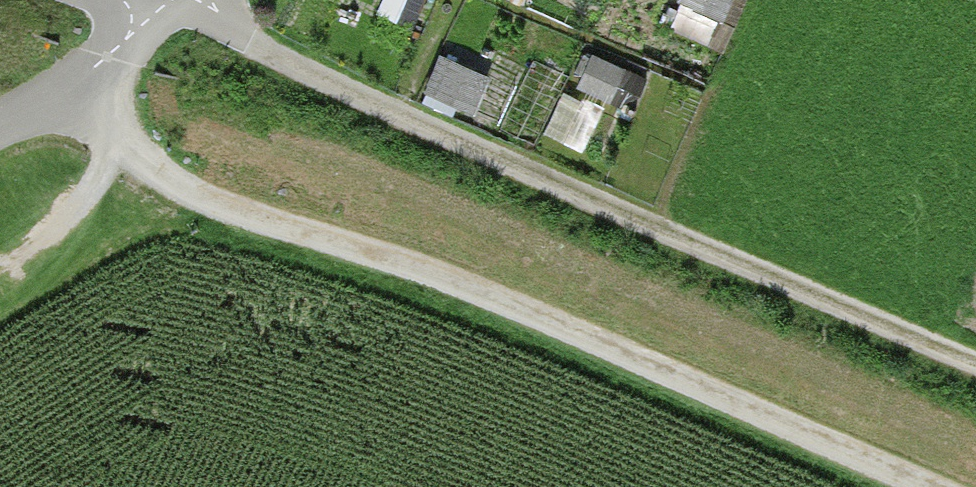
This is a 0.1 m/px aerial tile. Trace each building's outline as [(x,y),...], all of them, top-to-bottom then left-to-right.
[(425,95),(475,116),(497,65),(448,43),(425,95)] [(545,142),(569,67),(532,55),(507,129),(545,142)]
